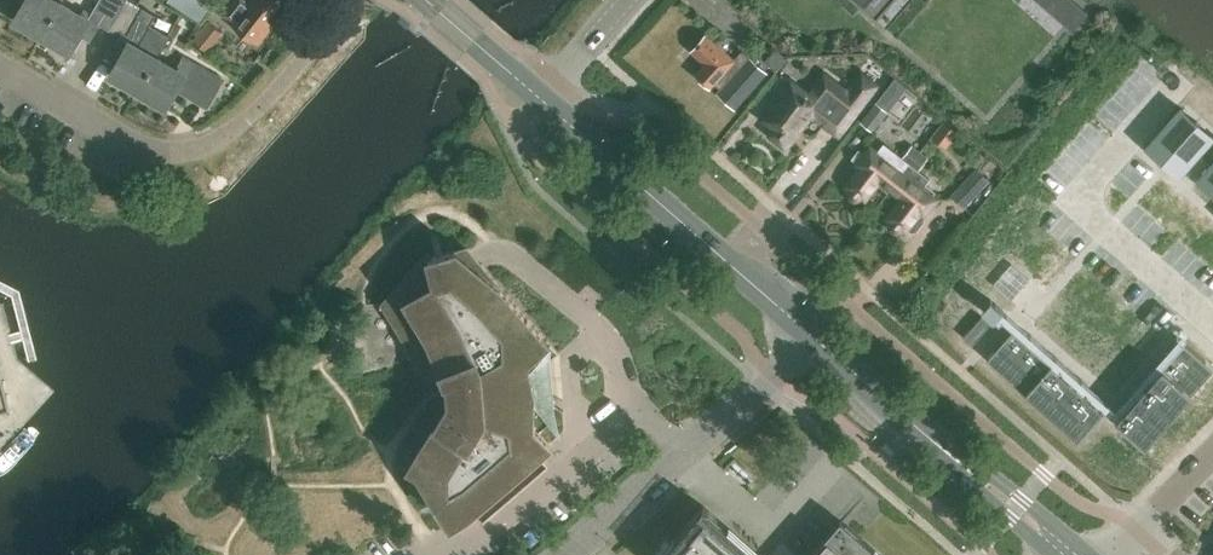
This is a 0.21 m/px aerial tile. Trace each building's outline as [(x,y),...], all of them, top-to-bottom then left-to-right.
[(41,36),(60,4),(62,0),(25,0),(14,20),(41,36)] [(41,36),(69,52),(80,34),(89,39),(99,22),(109,27),(124,0),(98,0),(90,15),(84,12),(81,16),(60,4),(41,36)] [(109,27),(120,34),(110,51),(120,57),(110,75),(137,91),(156,59),(169,36),(149,25),(137,18),(142,8),(128,0),(124,0),(109,27)] [(221,14),(257,42),(270,25),(272,27),(281,16),(279,14),(290,0),(232,0),(221,14)] [(1071,32),(1087,14),(1072,0),(1035,0),(1071,32)] [(223,33),(208,21),(193,39),(208,51),(223,33)] [(706,63),(696,74),(711,88),(715,83),(722,89),(718,93),(733,107),(766,71),(743,51),(734,60),(706,34),(692,50),(706,63)] [(176,70),(156,59),(137,91),(165,107),(176,88),(207,106),(222,80),(182,58),(176,70)] [(847,90),(823,71),(806,92),(791,80),(762,118),(772,126),(768,132),(785,145),(809,114),(837,135),(877,84),(861,72),(847,90)] [(891,113),(878,103),(863,123),(875,133),(891,113)] [(1182,108),(1148,147),(1178,174),(1212,135),(1212,134),(1209,137),(1196,126),(1199,123),(1196,120),(1193,124),(1180,112),(1183,109),(1182,108)] [(878,179),(889,187),(908,164),(902,159),(897,166),(891,162),(898,153),(883,142),(876,151),(871,147),(865,154),(858,149),(851,158),(861,166),(847,185),(864,198),(878,179)] [(908,164),(889,187),(902,197),(888,216),(905,229),(919,211),(922,213),(935,196),(932,194),(937,188),(927,180),(931,176),(919,167),(928,156),(912,143),(904,155),(911,160),(908,164)] [(1199,180),(1212,193),(1212,164),(1199,180)] [(991,181),(977,168),(952,196),(966,209),(991,181)] [(558,353),(466,246),(430,256),(426,252),(382,303),(405,341),(416,366),(448,379),(450,398),(409,466),(418,471),(450,523),(468,512),(564,429),(558,353)] [(1012,264),(994,284),(1012,300),(1029,279),(1012,264)] [(984,317),(966,338),(974,345),(993,325),(984,317)] [(1012,328),(987,357),(1079,437),(1104,408),(1012,328)] [(1116,420),(1145,445),(1212,368),(1212,367),(1184,342),(1116,420)] [(704,504),(675,538),(673,537),(673,538),(674,539),(664,550),(669,554),(761,554),(704,504)] [(841,519),(809,554),(882,554),(841,519)]
